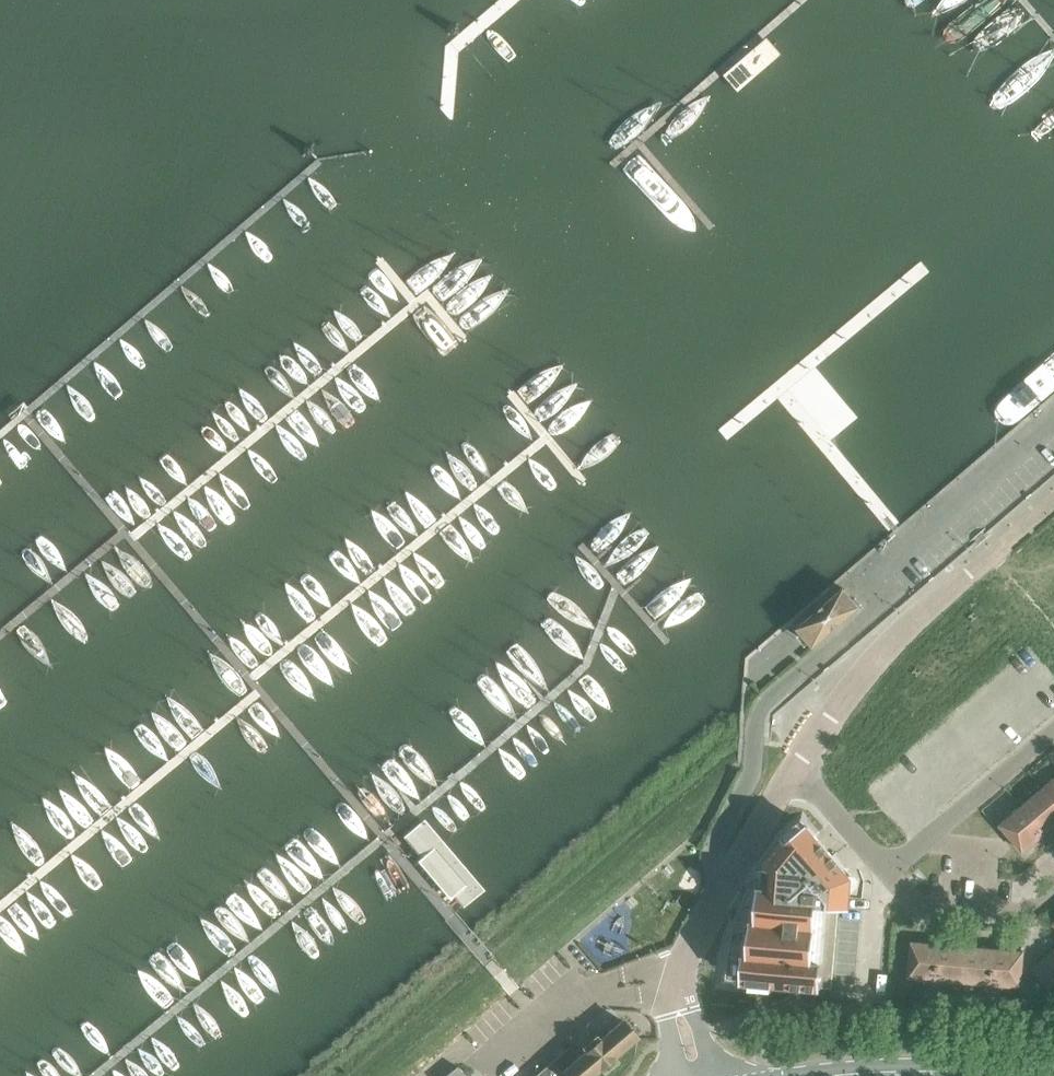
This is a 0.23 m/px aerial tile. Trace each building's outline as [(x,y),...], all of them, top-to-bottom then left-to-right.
[(798,628),(814,646),(859,607),(843,590),(798,628)] [(1053,803),(1053,779),(1042,789),(1053,803)] [(1044,834),(1053,826),(1053,803),(1042,789),(1021,808),(1044,834)] [(1021,808),(1000,826),(1023,853),(1044,834),(1021,808)] [(789,842),(786,839),(765,861),(763,888),(758,888),(756,922),(751,922),(748,957),(743,956),(741,983),(749,984),(748,990),(770,992),(771,985),(820,990),(827,907),(850,909),(852,888),(857,884),(808,826),(789,842)] [(936,980),(939,945),(911,943),(908,978),(936,980)] [(964,982),(967,947),(939,945),(936,980),(964,982)] [(992,985),(995,950),(967,947),(964,982),(992,985)] [(992,985),(1020,987),(1023,952),(995,950),(992,985)] [(573,1062),(562,1071),(566,1075),(591,1075),(636,1038),(622,1021),(573,1062)] [(543,1075),(566,1075),(562,1071),(573,1062),(567,1056),(543,1075)] [(456,1067),(446,1075),(464,1075),(456,1067)]
